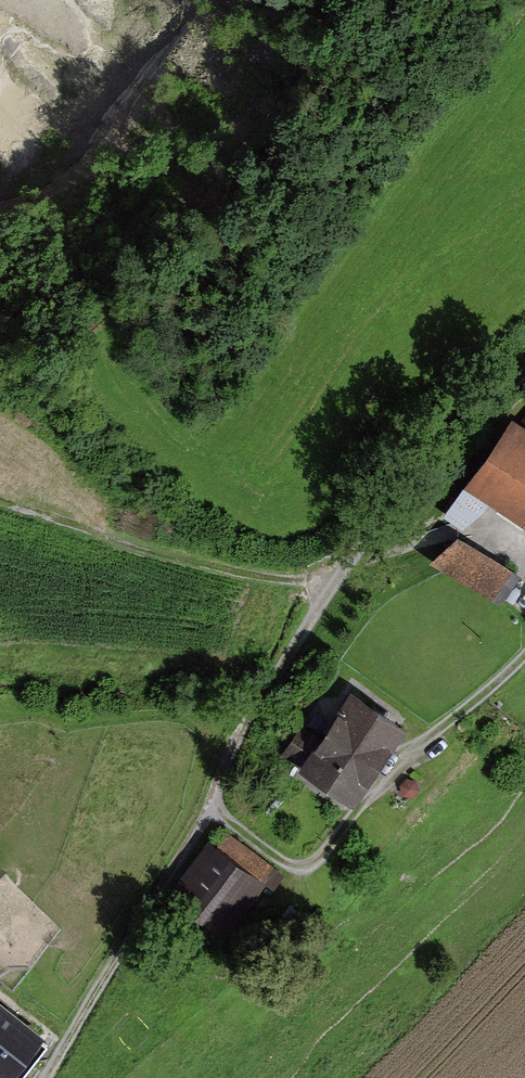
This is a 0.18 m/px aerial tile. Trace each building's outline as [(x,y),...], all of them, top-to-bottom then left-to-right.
[(512,422),(463,490),(524,535),(524,431),(512,422)] [(495,605),(511,576),(454,543),(437,572),(495,605)] [(358,800),(402,734),(347,697),(303,764),(358,800)] [(301,756),(321,725),(305,714),(285,746),(301,756)] [(267,884),(210,839),(168,892),(225,937),(267,884)] [(0,999),(0,1074),(5,1077),(11,1077),(45,1034),(0,999)]
